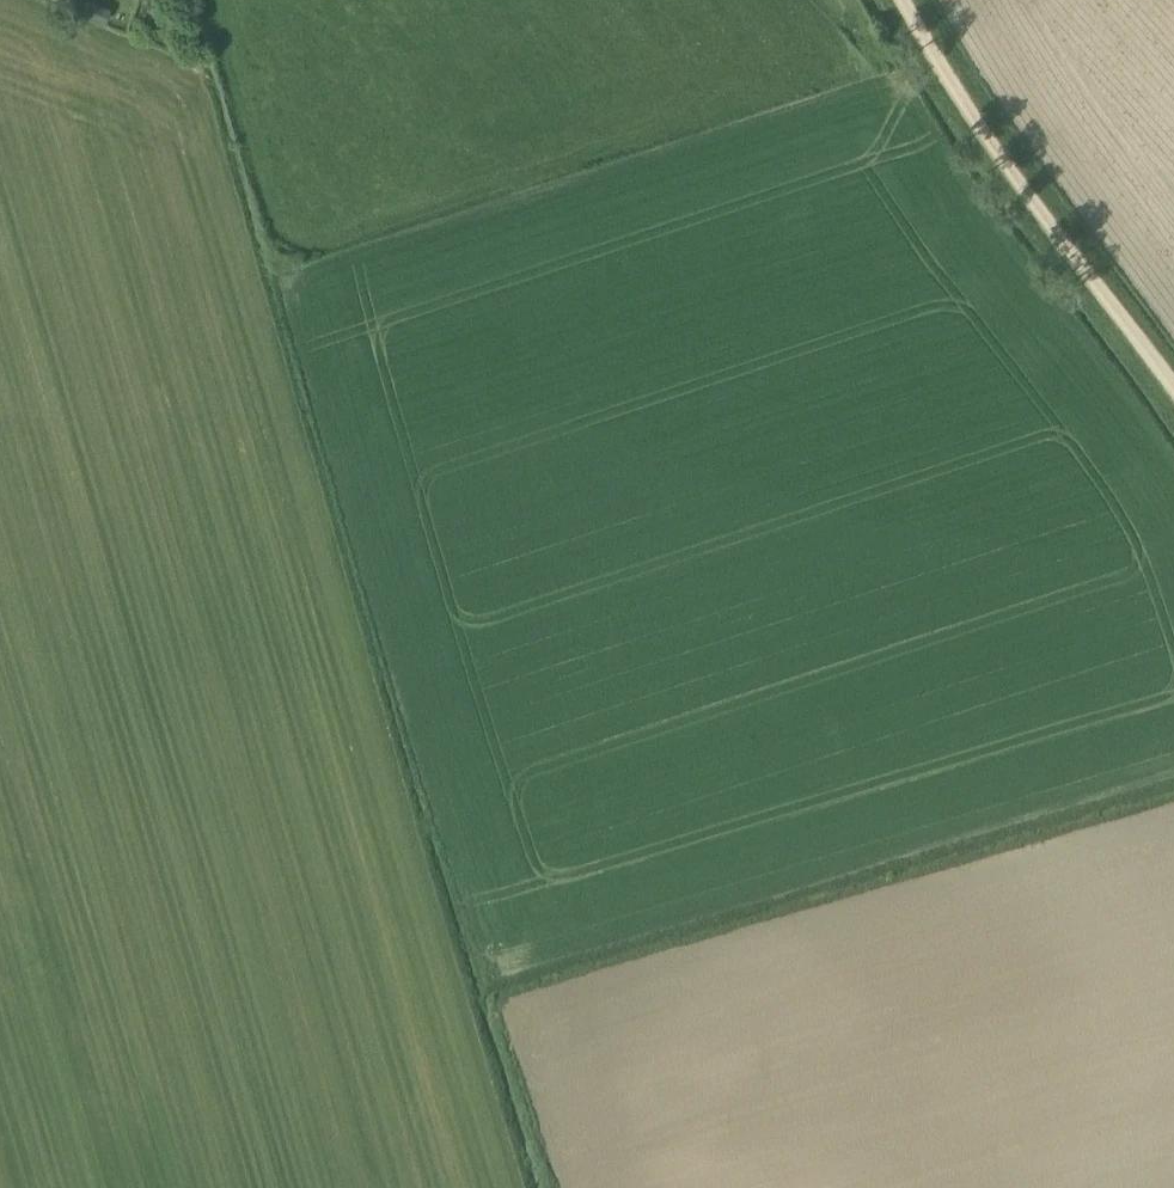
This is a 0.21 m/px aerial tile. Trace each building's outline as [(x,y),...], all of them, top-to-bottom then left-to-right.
[(78,11),(86,14),(91,0),(82,0),(78,11)]
